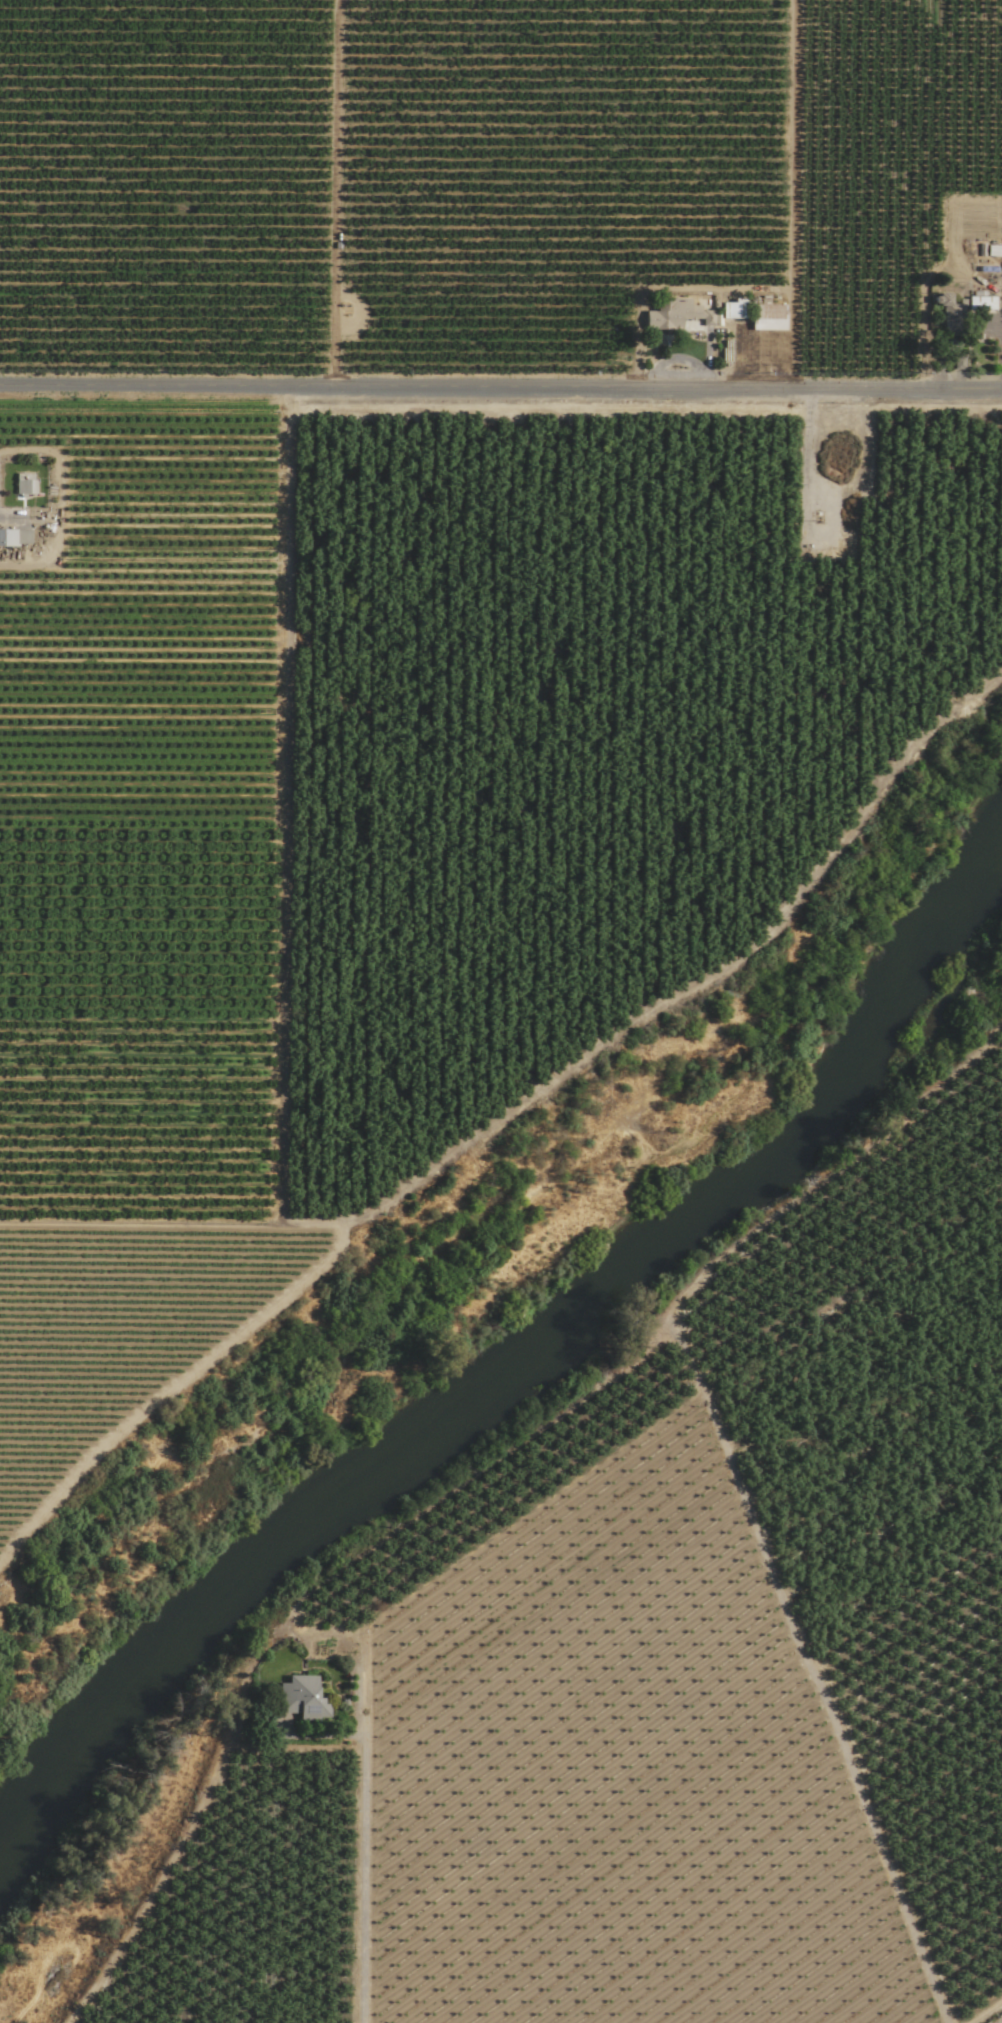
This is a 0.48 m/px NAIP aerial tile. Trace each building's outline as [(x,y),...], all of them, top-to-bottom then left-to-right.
[(950,304),(950,292),(938,292),(938,306),(943,306),(943,316),(955,316),(955,318),(962,318),(963,304),(950,304)] [(994,310),(994,296),(968,296),(968,309),(994,310)] [(646,330),(681,329),(681,319),(702,318),(702,325),(714,325),(714,310),(700,310),(700,305),(690,305),(690,298),(656,299),(657,310),(645,310),(646,330)] [(721,318),(745,318),(744,298),(732,298),(732,302),(721,302),(721,318)] [(785,304),(751,304),(751,329),(784,330),(785,304)] [(34,495),(35,473),(16,473),(15,494),(34,495)] [(0,529),(0,545),(30,545),(31,529),(0,529)] [(317,1675),(287,1675),(287,1682),(278,1682),(279,1713),(298,1713),(298,1721),(319,1720),(318,1717),(328,1717),(328,1703),(317,1704),(317,1675)]
